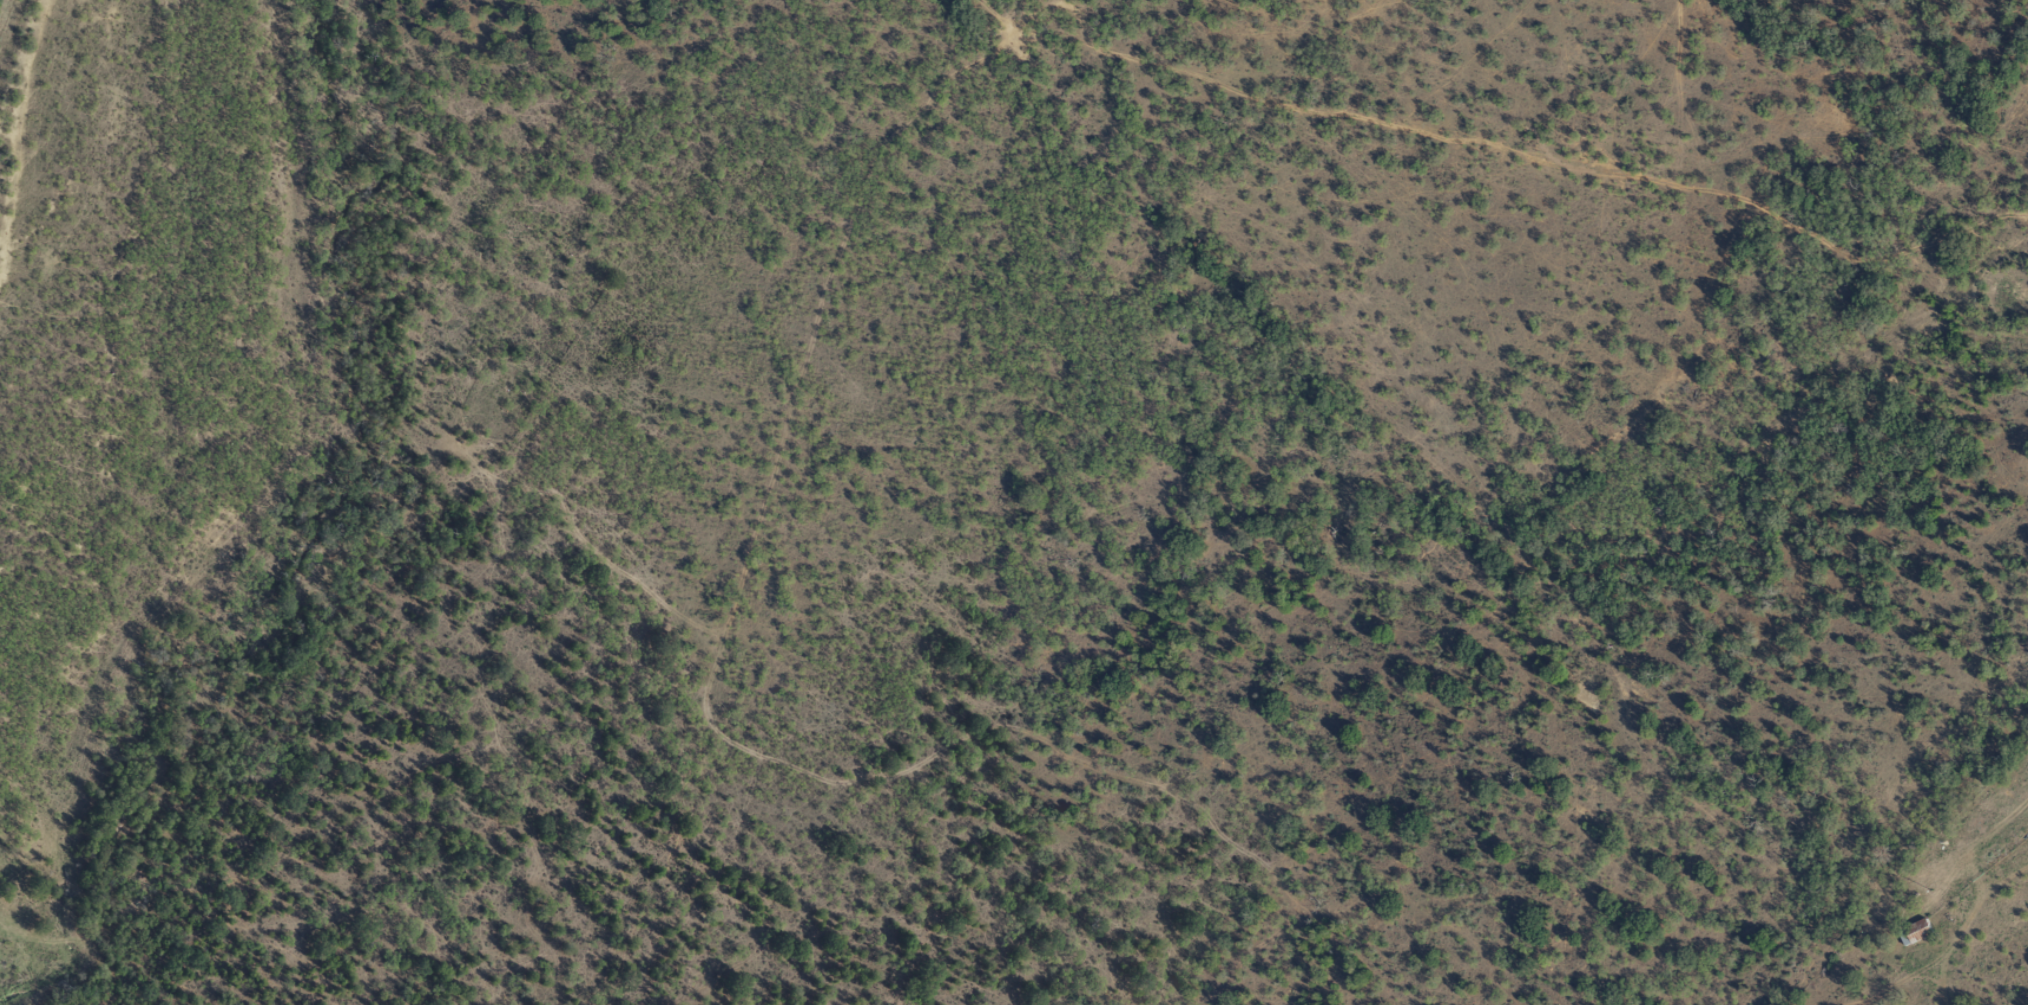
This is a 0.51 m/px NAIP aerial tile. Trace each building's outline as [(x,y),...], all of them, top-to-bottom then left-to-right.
[(1894,927),(1899,944),(1928,936),(1922,918),(1894,927)]
